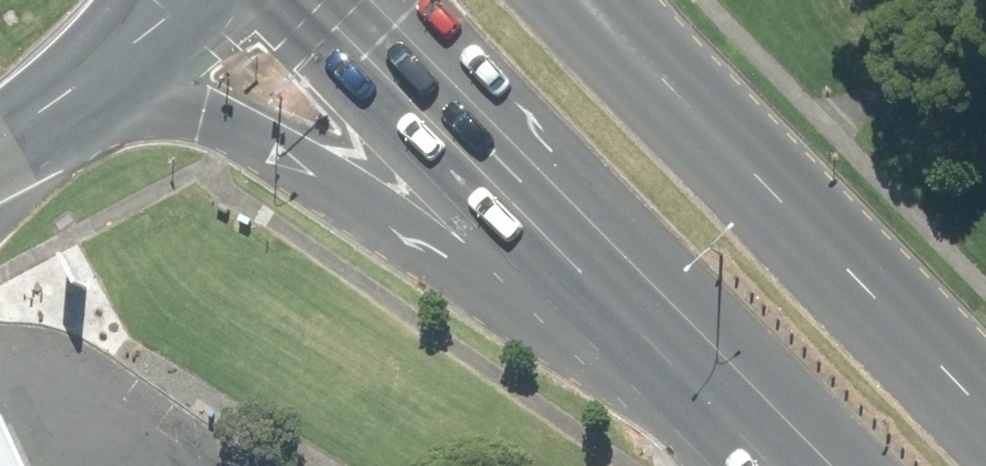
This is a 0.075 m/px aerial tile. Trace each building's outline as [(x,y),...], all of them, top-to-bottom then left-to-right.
[(16,409),(0,417),(0,465),(43,465),(16,409)]
